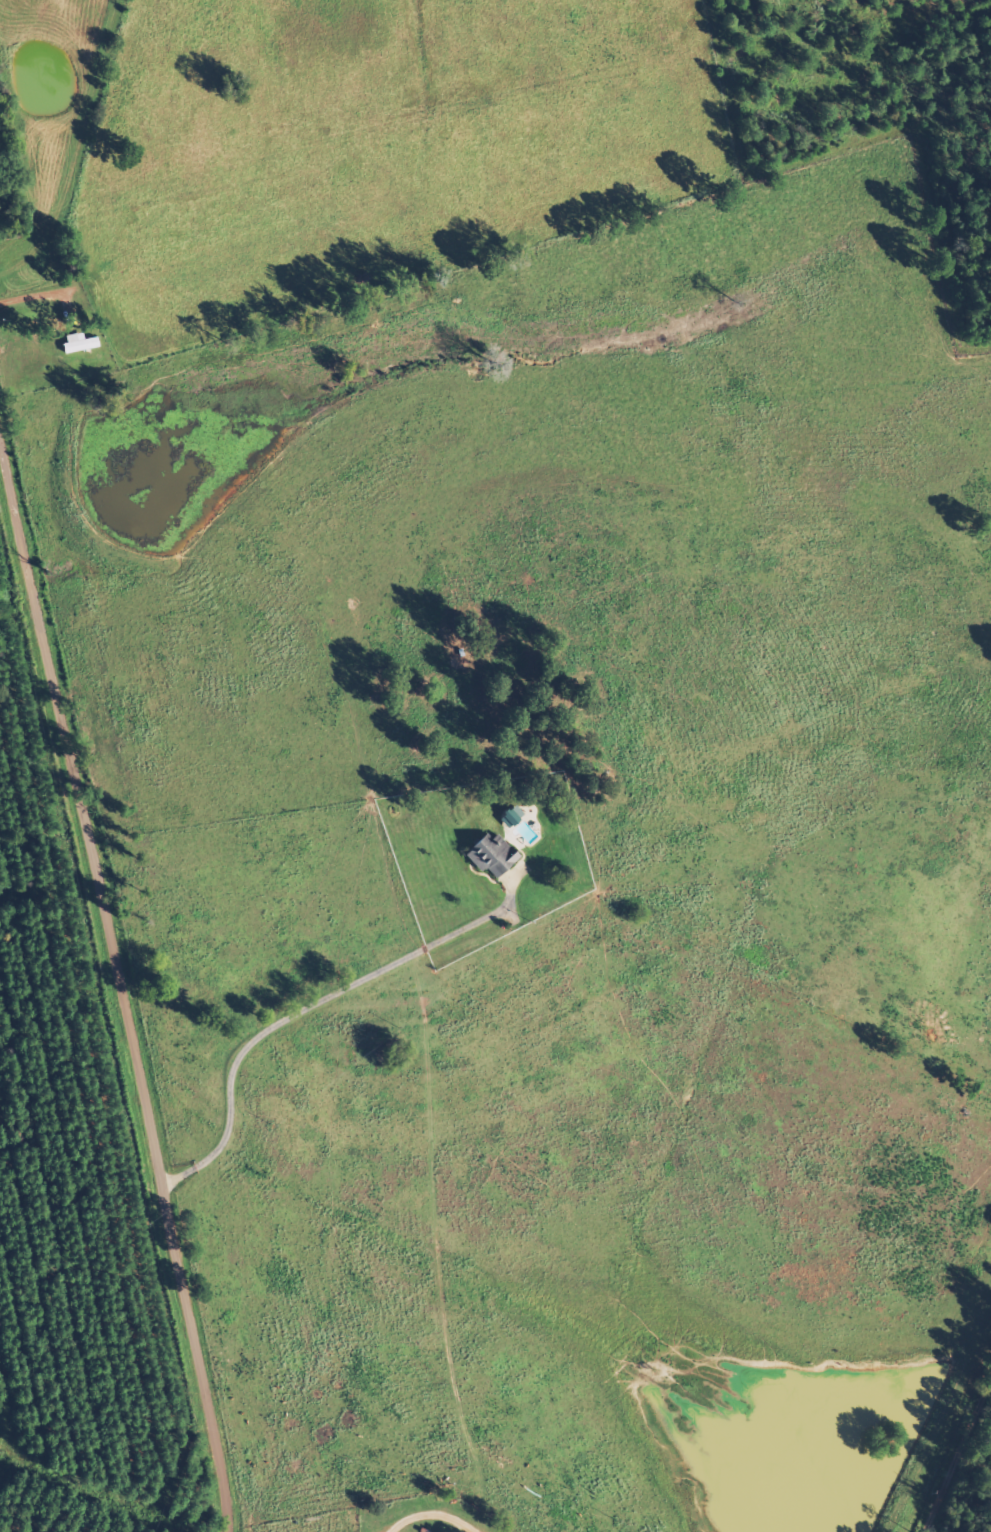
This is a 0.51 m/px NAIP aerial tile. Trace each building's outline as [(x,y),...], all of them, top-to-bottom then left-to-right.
[(527,816),(522,805),(506,813),(511,823),(527,816)] [(498,836),(495,839),(490,833),(468,853),(485,872),(490,868),(500,879),(522,858),(508,844),(507,845),(498,836)]
